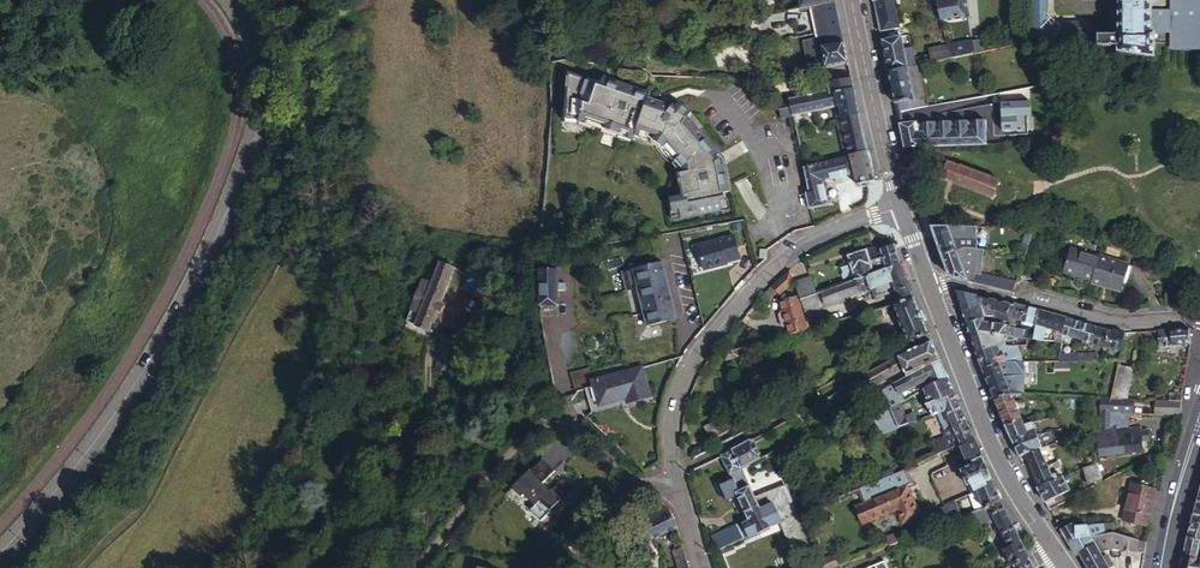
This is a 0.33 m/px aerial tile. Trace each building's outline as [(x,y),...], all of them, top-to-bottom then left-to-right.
[(836,0),(823,3),(823,6),(818,7),(823,34),(842,30),(836,0)] [(877,19),(886,18),(884,9),(883,10),(881,0),(873,0),(877,19)] [(937,0),(941,21),(967,16),(963,0),(939,0),(937,0)] [(1030,39),(1084,40),(1084,29),(1076,21),(1054,21),(1046,13),(1046,0),(1030,0),(1030,39)] [(1117,35),(1096,34),(1096,40),(1116,41),(1116,46),(1117,51),(1155,60),(1155,32),(1152,32),(1152,10),(1152,0),(1117,0),(1117,35)] [(1199,45),(1199,0),(1170,0),(1170,10),(1152,10),(1152,32),(1155,32),(1170,32),(1170,45),(1199,45)] [(849,62),(842,30),(823,34),(824,37),(803,41),(807,59),(823,55),(825,67),(849,62)] [(906,33),(881,39),(885,58),(911,52),(918,51),(917,46),(910,47),(906,33)] [(985,38),(976,40),(979,53),(987,51),(985,38)] [(976,40),(947,47),(950,59),(979,53),(976,40)] [(926,56),(928,64),(950,59),(947,47),(930,51),(931,56),(926,56)] [(915,67),(911,52),(885,58),(888,72),(908,68),(915,67)] [(1116,53),(1115,57),(1150,69),(1151,65),(1116,53)] [(908,68),(888,72),(891,88),(896,113),(912,109),(909,99),(914,98),(908,68)] [(565,70),(564,116),(580,116),(584,120),(634,137),(633,139),(644,142),(644,139),(659,143),(663,147),(660,150),(679,169),(683,192),(671,194),(675,215),(722,207),(726,201),(724,190),(731,188),(726,161),(721,162),(712,153),(717,148),(685,118),(689,110),(671,99),(667,106),(663,114),(641,107),(644,99),(646,93),(620,85),(616,77),(609,81),(598,77),(597,81),(565,70)] [(830,90),(790,98),(794,114),(810,110),(817,109),(839,104),(837,92),(854,89),(851,77),(829,82),(830,90)] [(856,99),(854,89),(837,92),(839,104),(856,99)] [(790,98),(778,101),(781,118),(794,115),(794,114),(790,98)] [(667,106),(644,99),(641,107),(663,114),(667,106)] [(856,99),(839,104),(839,107),(840,114),(841,117),(859,114),(856,99)] [(817,109),(810,110),(815,131),(821,129),(817,109)] [(810,110),(794,114),(794,115),(798,135),(815,132),(815,131),(810,110)] [(843,129),(844,131),(862,127),(859,114),(841,117),(842,122),(843,128),(843,129)] [(901,139),(904,147),(944,146),(965,145),(1011,143),(1011,138),(1003,138),(1003,131),(931,132),(931,121),(898,121),(900,132),(901,139)] [(844,131),(844,133),(846,142),(865,137),(862,127),(844,131)] [(798,135),(804,164),(821,160),(816,139),(815,132),(798,135)] [(846,142),(849,154),(868,150),(865,137),(846,142)] [(656,147),(660,150),(663,147),(659,143),(644,139),(644,142),(656,147)] [(724,155),(717,148),(712,153),(721,162),(726,161),(724,155)] [(868,150),(849,154),(853,172),(854,178),(860,177),(859,173),(867,171),(868,175),(873,174),(868,150)] [(821,160),(804,164),(810,190),(806,191),(809,207),(828,204),(824,179),(853,172),(849,154),(833,158),(821,160)] [(994,179),(948,162),(941,180),(949,183),(993,199),(1000,182),(994,179)] [(932,226),(941,254),(958,249),(957,247),(962,246),(958,235),(978,236),(978,227),(961,226),(932,226)] [(1034,227),(1028,227),(1023,243),(1029,245),(1033,233),(1034,230),(1034,227)] [(732,233),(695,241),(700,266),(723,261),(722,257),(728,256),(728,258),(737,256),(732,233)] [(962,246),(957,247),(958,249),(959,253),(968,249),(971,260),(970,265),(963,267),(966,272),(969,270),(972,271),(978,272),(983,245),(971,243),(962,246)] [(889,244),(877,247),(879,253),(890,249),(889,244)] [(1099,254),(1071,246),(1064,269),(1093,276),(1099,254)] [(848,257),(851,265),(854,275),(871,270),(869,266),(866,257),(879,253),(877,247),(848,257)] [(895,248),(890,249),(879,253),(866,257),(869,266),(884,262),(884,264),(880,266),(880,268),(900,263),(895,248)] [(956,279),(1014,293),(1017,282),(998,278),(978,272),(972,271),(969,270),(966,272),(963,267),(970,265),(971,260),(968,249),(959,253),(958,249),(941,254),(943,260),(946,268),(947,272),(949,275),(951,276),(953,278),(956,279)] [(1129,262),(1099,254),(1093,276),(1092,280),(1121,288),(1129,262)] [(662,261),(622,270),(626,289),(637,286),(646,324),(675,317),(668,287),(665,273),(664,269),(662,261)] [(897,292),(900,301),(914,297),(909,284),(900,263),(880,268),(871,270),(854,275),(855,280),(843,284),(817,291),(821,303),(845,296),(855,293),(858,292),(862,292),(890,284),(894,293),(897,292)] [(425,280),(406,321),(430,332),(438,313),(442,315),(448,305),(443,303),(458,270),(445,264),(436,285),(425,280)] [(841,274),(843,279),(854,275),(851,265),(841,268),(843,273),(841,274)] [(664,269),(665,273),(668,287),(676,285),(672,267),(664,269)] [(841,279),(843,284),(855,280),(854,275),(843,279),(841,279)] [(793,280),(795,286),(797,294),(798,297),(813,293),(815,292),(810,276),(793,280)] [(473,277),(467,289),(486,298),(492,287),(473,277)] [(556,282),(540,282),(540,305),(557,306),(557,290),(563,290),(563,283),(556,284),(556,282)] [(797,294),(795,286),(781,290),(783,298),(795,295),(797,294)] [(813,293),(798,297),(805,320),(806,323),(817,320),(813,307),(816,306),(813,293)] [(954,294),(959,308),(981,311),(977,298),(957,293),(954,294)] [(801,321),(795,295),(783,298),(778,299),(781,309),(778,310),(776,314),(778,322),(781,324),(784,323),(786,332),(803,327),(801,321)] [(924,322),(914,297),(900,301),(893,303),(910,341),(928,333),(924,322)] [(982,311),(1006,317),(1010,318),(1013,307),(977,298),(981,311),(982,311)] [(1014,306),(1013,307),(1010,318),(1019,321),(1023,308),(1014,306)] [(959,308),(965,324),(980,323),(985,323),(981,311),(959,308)] [(1033,325),(1037,313),(1023,308),(1019,321),(1033,325)] [(1059,333),(1064,321),(1037,313),(1033,325),(1042,328),(1059,333)] [(1079,325),(1064,321),(1059,333),(1058,336),(1074,341),(1079,325)] [(971,340),(1002,341),(1009,341),(1009,331),(1001,330),(1001,328),(981,328),(980,323),(965,324),(971,340)] [(1038,341),(1042,328),(1033,325),(1031,333),(1028,341),(1038,341)] [(1094,329),(1079,325),(1074,341),(1089,345),(1094,329)] [(1105,349),(1106,333),(1094,329),(1089,345),(1105,349)] [(1009,331),(1009,341),(1014,341),(1022,341),(1022,331),(1009,331)] [(1121,351),(1123,334),(1106,333),(1105,349),(1121,351)] [(971,340),(977,354),(1005,350),(1002,341),(971,340)] [(875,369),(869,373),(874,384),(903,370),(906,376),(941,359),(934,342),(912,352),(888,363),(875,369)] [(731,347),(720,350),(721,357),(733,354),(731,347)] [(977,354),(982,369),(1011,367),(1009,362),(1005,350),(977,354)] [(1058,356),(1058,364),(1073,364),(1073,355),(1058,356)] [(1073,355),(1073,364),(1084,363),(1083,355),(1073,355)] [(1084,363),(1099,362),(1099,357),(1094,355),(1083,355),(1084,363)] [(881,387),(890,411),(906,402),(901,391),(927,379),(931,387),(950,378),(941,359),(906,376),(881,387)] [(1009,362),(1011,367),(1026,366),(1031,366),(1030,359),(1009,362)] [(567,372),(573,390),(591,385),(589,379),(585,366),(567,372)] [(982,369),(994,400),(1010,400),(1001,377),(1018,373),(1019,377),(1026,377),(1026,366),(1011,367),(982,369)] [(1114,401),(1131,401),(1136,371),(1119,367),(1114,401)] [(586,390),(590,404),(593,413),(620,405),(621,410),(646,402),(638,374),(586,390)] [(956,393),(950,378),(931,387),(911,399),(915,406),(928,399),(931,406),(956,393)] [(574,393),(569,395),(572,402),(576,409),(590,404),(586,390),(574,393)] [(968,422),(956,393),(931,406),(928,407),(932,415),(947,408),(955,429),(968,422)] [(1180,402),(1181,394),(1170,394),(1169,402),(1180,402)] [(1010,400),(994,400),(1004,428),(1017,422),(1010,400)] [(1112,415),(1114,401),(1102,401),(1101,428),(1110,430),(1112,415)] [(1131,415),(1133,401),(1131,401),(1114,401),(1112,415),(1119,415),(1131,415)] [(906,402),(890,411),(895,423),(911,415),(906,402)] [(932,415),(928,407),(911,415),(895,423),(898,430),(932,415)] [(1154,416),(1174,416),(1174,408),(1154,407),(1154,416)] [(756,427),(766,422),(762,415),(753,420),(756,427)] [(1119,415),(1112,415),(1110,430),(1116,430),(1118,430),(1119,415)] [(963,443),(975,438),(968,422),(955,429),(956,431),(959,435),(963,443)] [(1017,422),(1004,428),(1011,441),(1032,432),(1029,424),(1024,425),(1019,426),(1017,422)] [(829,441),(819,426),(811,432),(821,447),(829,441)] [(1118,430),(1116,430),(1116,440),(1096,443),(1097,457),(1142,453),(1140,428),(1118,430)] [(1108,430),(1089,435),(1091,443),(1109,437),(1108,430)] [(948,440),(959,435),(956,431),(946,435),(948,440)] [(1032,432),(1011,441),(1017,455),(1019,458),(1026,455),(1038,450),(1040,450),(1032,432)] [(947,450),(963,443),(959,435),(948,440),(949,445),(946,446),(947,450)] [(993,482),(975,438),(963,443),(971,463),(968,465),(969,468),(964,470),(974,493),(977,491),(990,487),(988,483),(993,482)] [(935,446),(938,454),(947,450),(946,446),(949,445),(948,440),(935,446)] [(751,441),(721,456),(730,475),(742,469),(759,461),(751,441)] [(1038,450),(1026,455),(1035,477),(1047,472),(1058,468),(1055,461),(1045,466),(1038,450)] [(547,454),(511,490),(543,521),(579,485),(547,454)] [(1101,481),(1096,464),(1082,470),(1088,486),(1101,481)] [(742,469),(730,475),(732,480),(737,491),(749,485),(742,469)] [(1035,477),(1039,487),(1051,482),(1047,472),(1035,477)] [(1045,505),(1063,498),(1062,495),(1067,493),(1061,478),(1051,482),(1039,487),(1036,488),(1045,505)] [(760,510),(749,485),(737,491),(732,480),(723,485),(724,487),(722,490),(724,494),(727,495),(730,501),(739,497),(750,519),(761,514),(760,510)] [(1141,527),(1151,491),(1143,489),(1144,486),(1144,484),(1138,482),(1136,484),(1135,487),(1128,484),(1118,519),(1141,527)] [(923,516),(910,484),(858,506),(866,524),(899,510),(906,524),(923,516)] [(994,485),(990,487),(977,491),(984,509),(1001,502),(994,485)] [(772,504),(760,510),(761,514),(750,519),(740,525),(741,529),(746,540),(795,518),(784,492),(770,499),(772,504)] [(1194,517),(1189,537),(1188,540),(1199,543),(1199,497),(1194,517)] [(960,498),(955,501),(962,517),(967,515),(960,498)] [(1064,503),(1063,498),(1045,505),(1048,510),(1064,503)] [(962,517),(955,501),(951,502),(958,519),(962,517)] [(662,503),(657,502),(642,514),(644,519),(642,521),(643,525),(629,531),(635,548),(677,529),(671,516),(662,503)] [(1029,557),(1001,502),(984,509),(967,515),(962,517),(964,523),(977,517),(981,527),(999,520),(1011,546),(1006,550),(1013,564),(1015,563),(1029,557)] [(1071,522),(1059,530),(1065,541),(1090,537),(1090,524),(1074,526),(1071,522)] [(714,536),(721,552),(728,548),(723,537),(741,529),(740,525),(739,524),(714,536)] [(1109,535),(1111,525),(1109,525),(1098,524),(1097,536),(1109,535)] [(728,548),(746,540),(741,529),(723,537),(728,548)] [(496,544),(498,538),(486,535),(485,541),(496,544)] [(1139,542),(1130,540),(1109,535),(1097,536),(1090,537),(1065,541),(1074,557),(1077,555),(1085,567),(1112,567),(1109,562),(1105,564),(1097,551),(1105,546),(1137,554),(1139,542)] [(1182,567),(1199,567),(1199,560),(1199,554),(1199,543),(1188,540),(1182,567)] [(682,547),(674,549),(679,567),(689,567),(682,547)] [(1029,557),(1015,563),(1017,567),(1035,567),(1029,557)]
